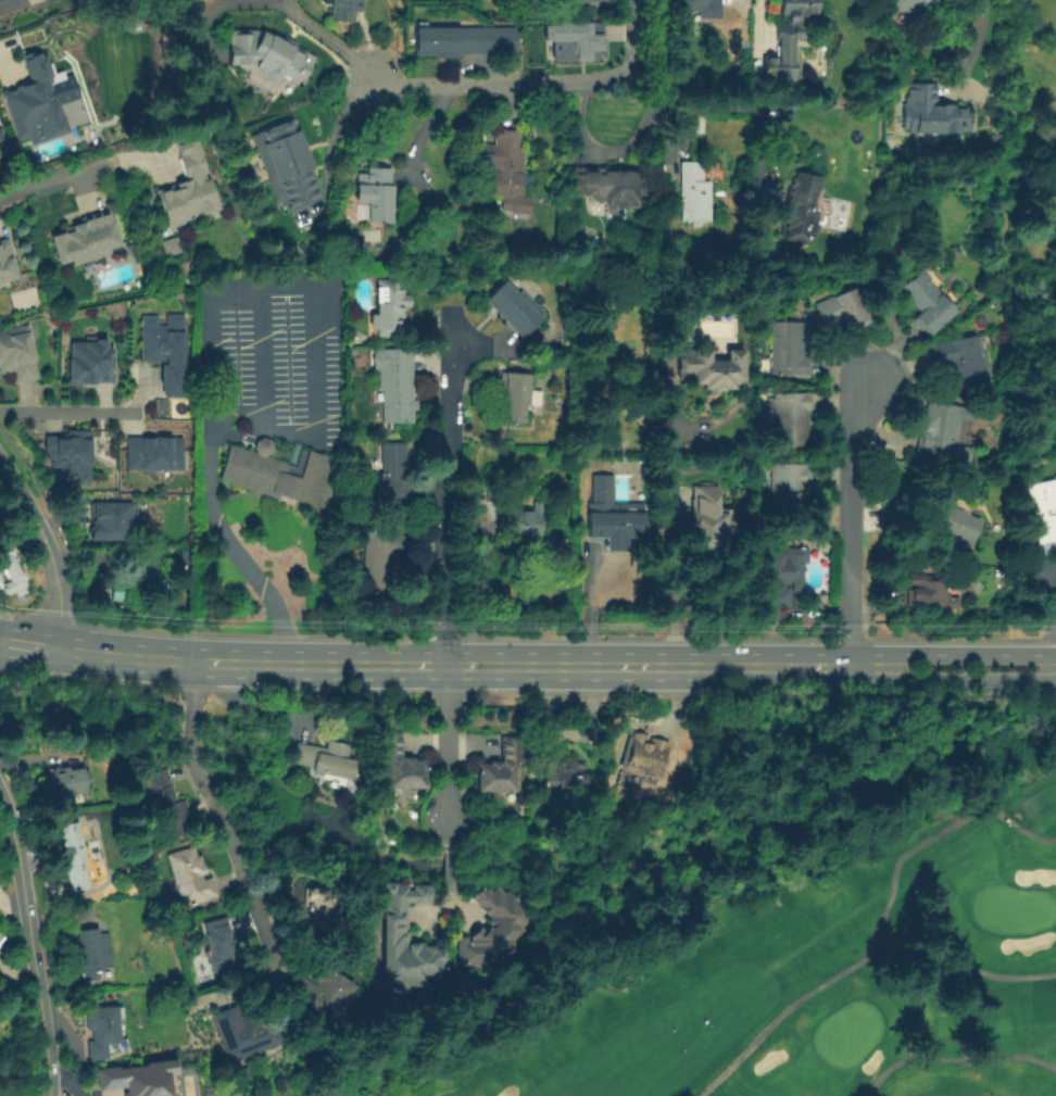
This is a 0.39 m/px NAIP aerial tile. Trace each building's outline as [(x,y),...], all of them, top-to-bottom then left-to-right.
[(324,3),(319,0),(364,0),(364,13),(354,12),(354,22),(330,22),(331,3),(324,3)] [(672,12),(672,0),(715,0),(715,4),(713,4),(713,18),(692,18),(692,12),(672,12)] [(780,14),(780,0),(817,0),(817,15),(806,15),(806,25),(805,25),(805,39),(795,39),(795,48),(799,48),(800,78),(760,78),(760,60),(766,60),(766,56),(778,56),(778,41),(776,41),(776,25),(787,25),(787,14),(780,14)] [(892,10),(892,0),(949,0),(948,17),(921,16),(921,21),(910,21),(910,11),(892,10)] [(542,24),(542,40),(551,41),(551,61),(575,61),(575,62),(588,62),(588,59),(601,59),(601,22),(555,22),(555,25),(542,24)] [(416,26),(518,26),(518,53),(460,53),(460,58),(414,58),(414,45),(416,45),(416,26)] [(850,27),(857,29),(855,36),(847,34),(850,27)] [(278,90),(239,71),(242,65),(227,65),(227,29),(261,29),(313,58),(298,87),(284,79),(278,90)] [(71,131),(32,146),(29,137),(18,140),(3,95),(33,85),(24,56),(41,51),(71,131)] [(274,88),(247,71),(244,77),(271,94),(274,88)] [(967,136),(906,136),(906,84),(934,84),(934,108),(967,108),(967,136)] [(286,212),(281,202),(277,204),(252,136),(293,121),(322,199),(286,212)] [(524,196),(490,196),(490,168),(479,168),(479,144),(495,144),(495,129),(519,129),(519,150),(525,150),(524,196)] [(198,131),(209,172),(206,173),(208,177),(212,176),(226,213),(224,214),(224,216),(215,219),(214,216),(212,217),(210,213),(186,221),(186,224),(172,228),(158,189),(178,182),(177,180),(188,177),(176,139),(198,131)] [(680,162),(702,162),(703,181),(711,181),(712,221),(699,221),(699,226),(691,226),(691,219),(681,221),(680,162)] [(391,222),(367,221),(368,203),(355,202),(357,174),(366,175),(366,168),(391,169),(391,186),(393,186),(391,222)] [(643,210),(611,210),(612,198),(576,198),(576,171),(612,172),(643,172),(643,210)] [(804,247),(777,239),(793,174),(820,181),(804,247)] [(52,234),(65,229),(66,230),(74,228),(73,224),(83,221),(81,216),(111,207),(124,242),(112,247),(113,252),(74,263),(72,259),(60,261),(52,234)] [(162,255),(178,251),(175,235),(158,239),(162,255)] [(22,277),(0,283),(0,239),(9,237),(22,277)] [(323,248),(330,250),(328,263),(319,261),(323,248)] [(920,268),(929,278),(926,280),(954,311),(925,337),(909,320),(919,311),(898,288),(920,268)] [(377,279),(405,279),(405,294),(411,294),(411,306),(404,306),(404,318),(403,318),(403,337),(377,337),(377,329),(370,329),(370,314),(377,314),(377,279)] [(520,339),(483,301),(506,280),(528,303),(531,300),(545,315),(520,339)] [(815,303),(857,287),(870,322),(846,331),(843,323),(826,329),(815,303)] [(189,317),(189,400),(166,400),(165,363),(142,363),(142,317),(189,317)] [(771,322),(804,323),(803,355),(809,355),(809,376),(770,375),(771,322)] [(1,376),(0,369),(0,332),(29,326),(40,380),(16,385),(14,374),(1,376)] [(977,336),(986,382),(956,389),(951,365),(933,369),(929,345),(977,336)] [(116,344),(115,386),(71,386),(72,344),(116,344)] [(744,347),(743,382),(733,382),(733,386),(702,386),(702,382),(693,381),(693,378),(678,378),(678,348),(693,348),(693,347),(711,347),(711,357),(727,357),(726,347),(744,347)] [(379,350),(414,350),(414,423),(382,423),(382,391),(379,391),(379,350)] [(524,423),(503,421),(504,410),(500,410),(502,373),(531,375),(529,405),(525,405),(524,423)] [(775,393),(813,393),(813,411),(807,411),(807,445),(775,446),(775,410),(767,410),(767,398),(775,398),(775,393)] [(928,401),(973,408),(971,420),(959,418),(953,463),(943,461),(944,455),(916,451),(920,426),(923,427),(928,401)] [(42,434),(64,434),(64,428),(88,428),(88,466),(63,466),(63,461),(58,461),(58,455),(42,455),(42,434)] [(125,436),(152,436),(152,439),(155,439),(155,434),(169,434),(169,437),(180,437),(180,468),(153,468),(153,473),(140,473),(140,468),(125,468),(125,436)] [(216,477),(227,443),(254,452),(251,446),(253,440),(261,436),(267,438),(271,445),(289,452),(291,444),(337,458),(320,509),(216,477)] [(381,443),(407,442),(407,474),(410,474),(410,503),(375,503),(374,473),(382,473),(381,443)] [(771,464),(809,464),(809,489),(806,489),(805,524),(770,524),(771,464)] [(648,503),(649,541),(630,541),(631,554),(609,554),(609,541),(591,542),(590,504),(593,504),(592,478),(616,477),(616,503),(648,503)] [(1027,484),(1055,478),(1055,554),(1055,558),(1047,560),(1045,556),(1041,557),(1041,550),(1038,550),(1027,484)] [(487,486),(503,486),(503,502),(487,502),(487,486)] [(733,554),(692,555),(690,488),(721,488),(722,515),(732,515),(733,554)] [(883,500),(907,497),(909,525),(885,527),(883,500)] [(89,501),(130,501),(130,519),(134,519),(134,531),(130,531),(130,539),(88,539),(88,537),(87,537),(87,527),(89,527),(89,501)] [(982,519),(971,547),(964,545),(960,553),(942,546),(945,538),(933,532),(938,521),(935,521),(943,501),(970,512),(969,515),(982,519)] [(542,502),(541,538),(531,538),(531,541),(521,541),(521,538),(511,538),(512,511),(533,511),(533,502),(542,502)] [(404,536),(402,558),(397,558),(392,601),(362,597),(365,567),(363,567),(366,530),(369,531),(370,524),(380,525),(379,532),(404,536)] [(8,580),(0,563),(0,538),(9,534),(22,564),(20,565),(23,574),(28,570),(34,583),(26,587),(28,592),(17,597),(14,592),(8,595),(2,582),(8,580)] [(791,607),(771,607),(771,588),(779,588),(779,581),(767,581),(767,552),(785,552),(785,547),(808,547),(808,564),(803,564),(803,591),(792,591),(792,582),(785,582),(785,588),(791,588),(791,607)] [(180,550),(189,550),(189,565),(180,565),(180,550)] [(126,551),(160,551),(159,575),(171,575),(171,591),(136,591),(137,579),(127,579),(128,570),(137,570),(137,563),(126,563),(126,551)] [(959,608),(907,607),(907,589),(916,589),(916,584),(909,584),(909,574),(936,574),(936,580),(947,580),(947,593),(951,593),(951,596),(959,596),(959,608)] [(112,583),(131,583),(131,600),(112,600),(112,583)] [(428,760),(429,788),(391,788),(391,761),(388,761),(388,732),(403,732),(404,755),(405,755),(405,761),(406,761),(406,757),(416,757),(417,759),(428,760)] [(634,732),(670,743),(658,780),(648,777),(646,780),(623,772),(634,732)] [(524,736),(525,767),(519,768),(519,791),(481,791),(481,764),(493,764),(493,761),(504,760),(504,736),(524,736)] [(297,743),(327,748),(328,741),(353,745),(350,758),(357,759),(353,780),(313,772),(314,769),(292,765),(297,743)] [(544,751),(565,751),(565,768),(568,768),(568,763),(586,763),(586,774),(589,774),(588,789),(580,789),(580,792),(542,792),(542,785),(544,785),(544,751)] [(89,793),(48,801),(42,771),(70,766),(71,770),(85,768),(89,793)] [(529,766),(538,767),(537,776),(528,776),(529,766)] [(196,830),(162,841),(158,829),(163,827),(159,815),(155,816),(153,809),(156,808),(146,774),(167,768),(178,801),(186,798),(196,830)] [(58,827),(80,822),(85,843),(101,839),(105,859),(92,862),(95,869),(88,871),(91,889),(72,893),(58,827)] [(167,855),(194,846),(197,856),(200,855),(204,866),(206,873),(203,875),(204,879),(212,877),(217,895),(210,897),(211,899),(184,908),(167,855)] [(435,885),(433,904),(410,903),(413,944),(427,944),(427,946),(438,947),(438,949),(448,949),(448,977),(430,977),(430,985),(413,986),(413,993),(393,994),(394,986),(389,986),(390,885),(435,885)] [(477,899),(489,886),(495,893),(501,887),(510,895),(513,892),(532,910),(529,929),(518,938),(517,950),(512,956),(496,954),(485,969),(462,966),(461,937),(474,936),(494,919),(477,899)] [(303,887),(334,889),(331,932),(298,930),(299,909),(302,909),(303,887)] [(204,923),(227,918),(232,936),(229,936),(230,940),(232,938),(235,940),(236,944),(235,949),(232,949),(236,965),(210,971),(205,955),(212,954),(204,923)] [(76,931),(99,929),(100,934),(110,933),(114,966),(112,966),(114,979),(101,981),(101,979),(79,982),(78,967),(81,966),(76,931)] [(337,972),(355,986),(327,1026),(286,998),(301,975),(314,985),(317,982),(314,980),(315,978),(316,979),(324,968),(335,975),(337,972)] [(86,1009),(118,1006),(123,1043),(108,1044),(110,1059),(89,1061),(87,1042),(93,1042),(92,1030),(87,1030),(86,1009)] [(212,1015),(236,1006),(241,1020),(255,1015),(257,1020),(269,1015),(274,1028),(279,1025),(287,1042),(231,1063),(212,1015)] [(168,1095),(120,1095),(120,1093),(124,1092),(123,1087),(97,1091),(95,1069),(115,1067),(115,1069),(143,1066),(143,1063),(172,1059),(176,1094),(168,1095)] [(231,1067),(240,1063),(242,1068),(250,1066),(253,1072),(243,1075),(242,1072),(235,1075),(231,1067)]
